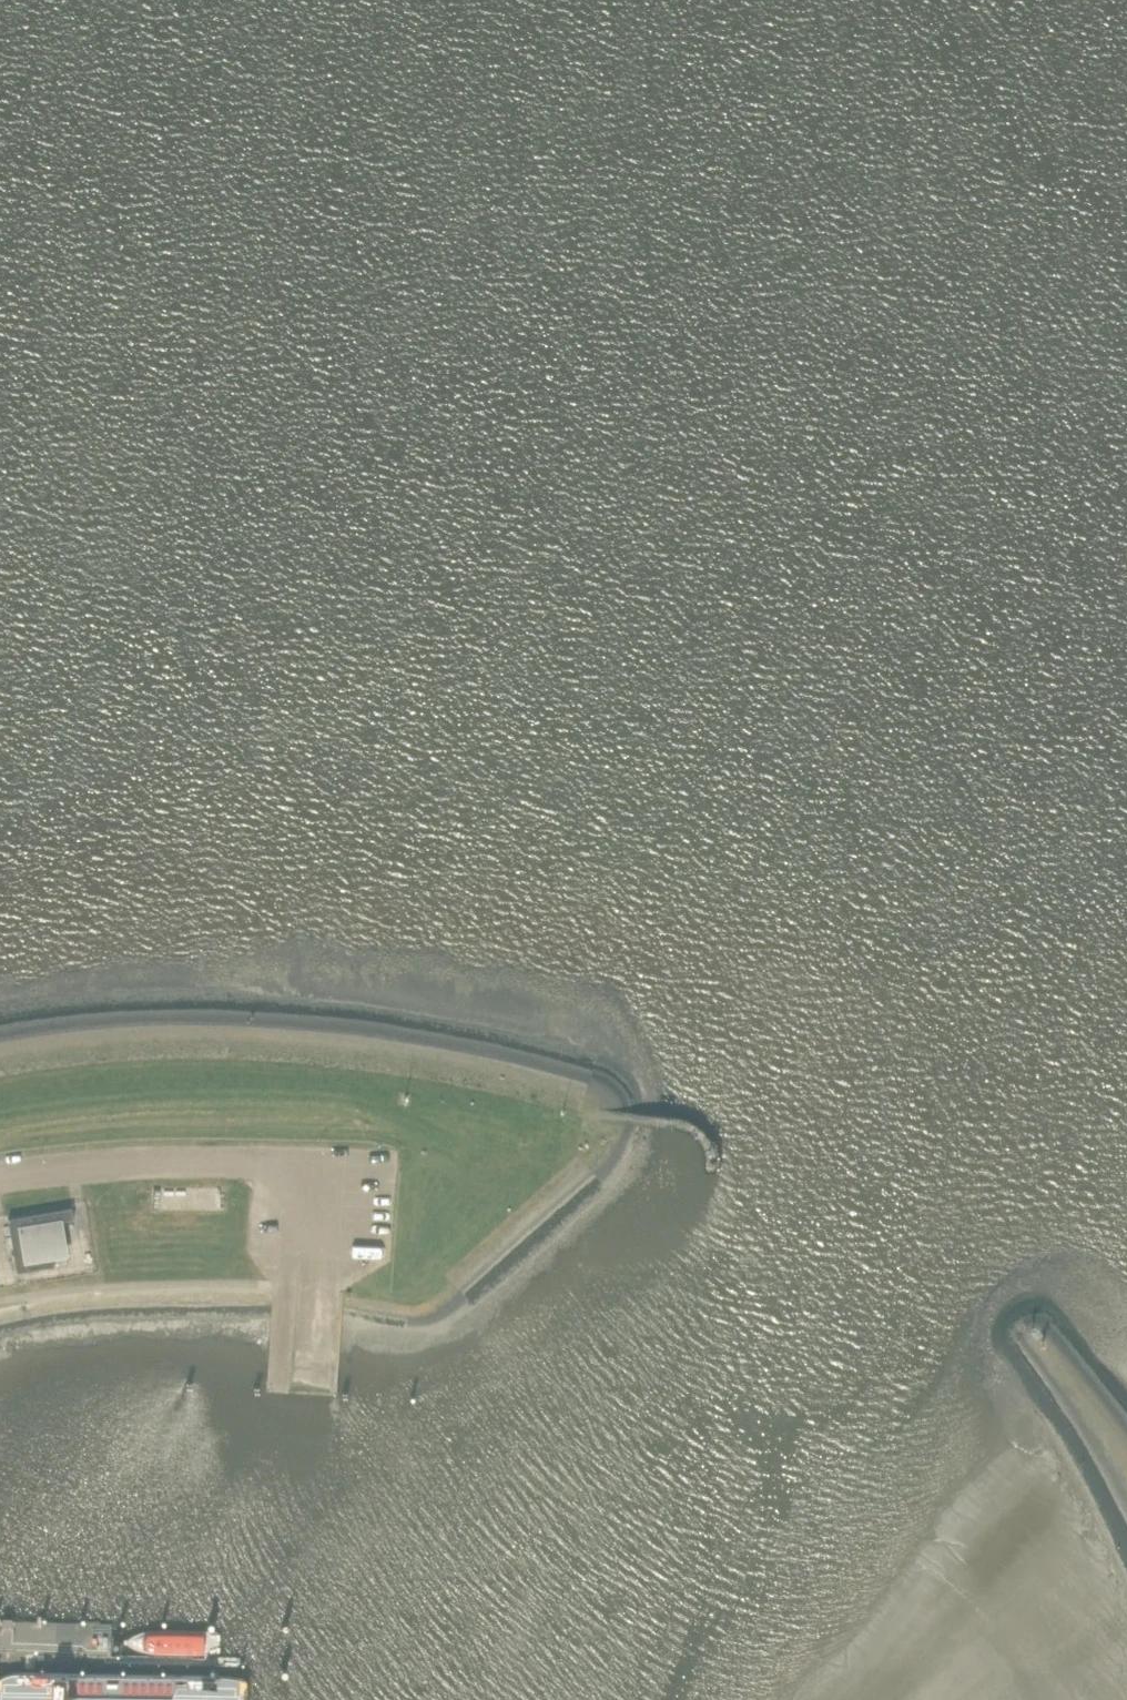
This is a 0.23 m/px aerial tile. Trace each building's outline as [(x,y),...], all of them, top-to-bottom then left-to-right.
[(222,1210),(222,1189),(127,1187),(127,1209),(222,1210)] [(7,1217),(16,1270),(53,1264),(46,1221),(73,1217),(71,1206),(7,1217)]
